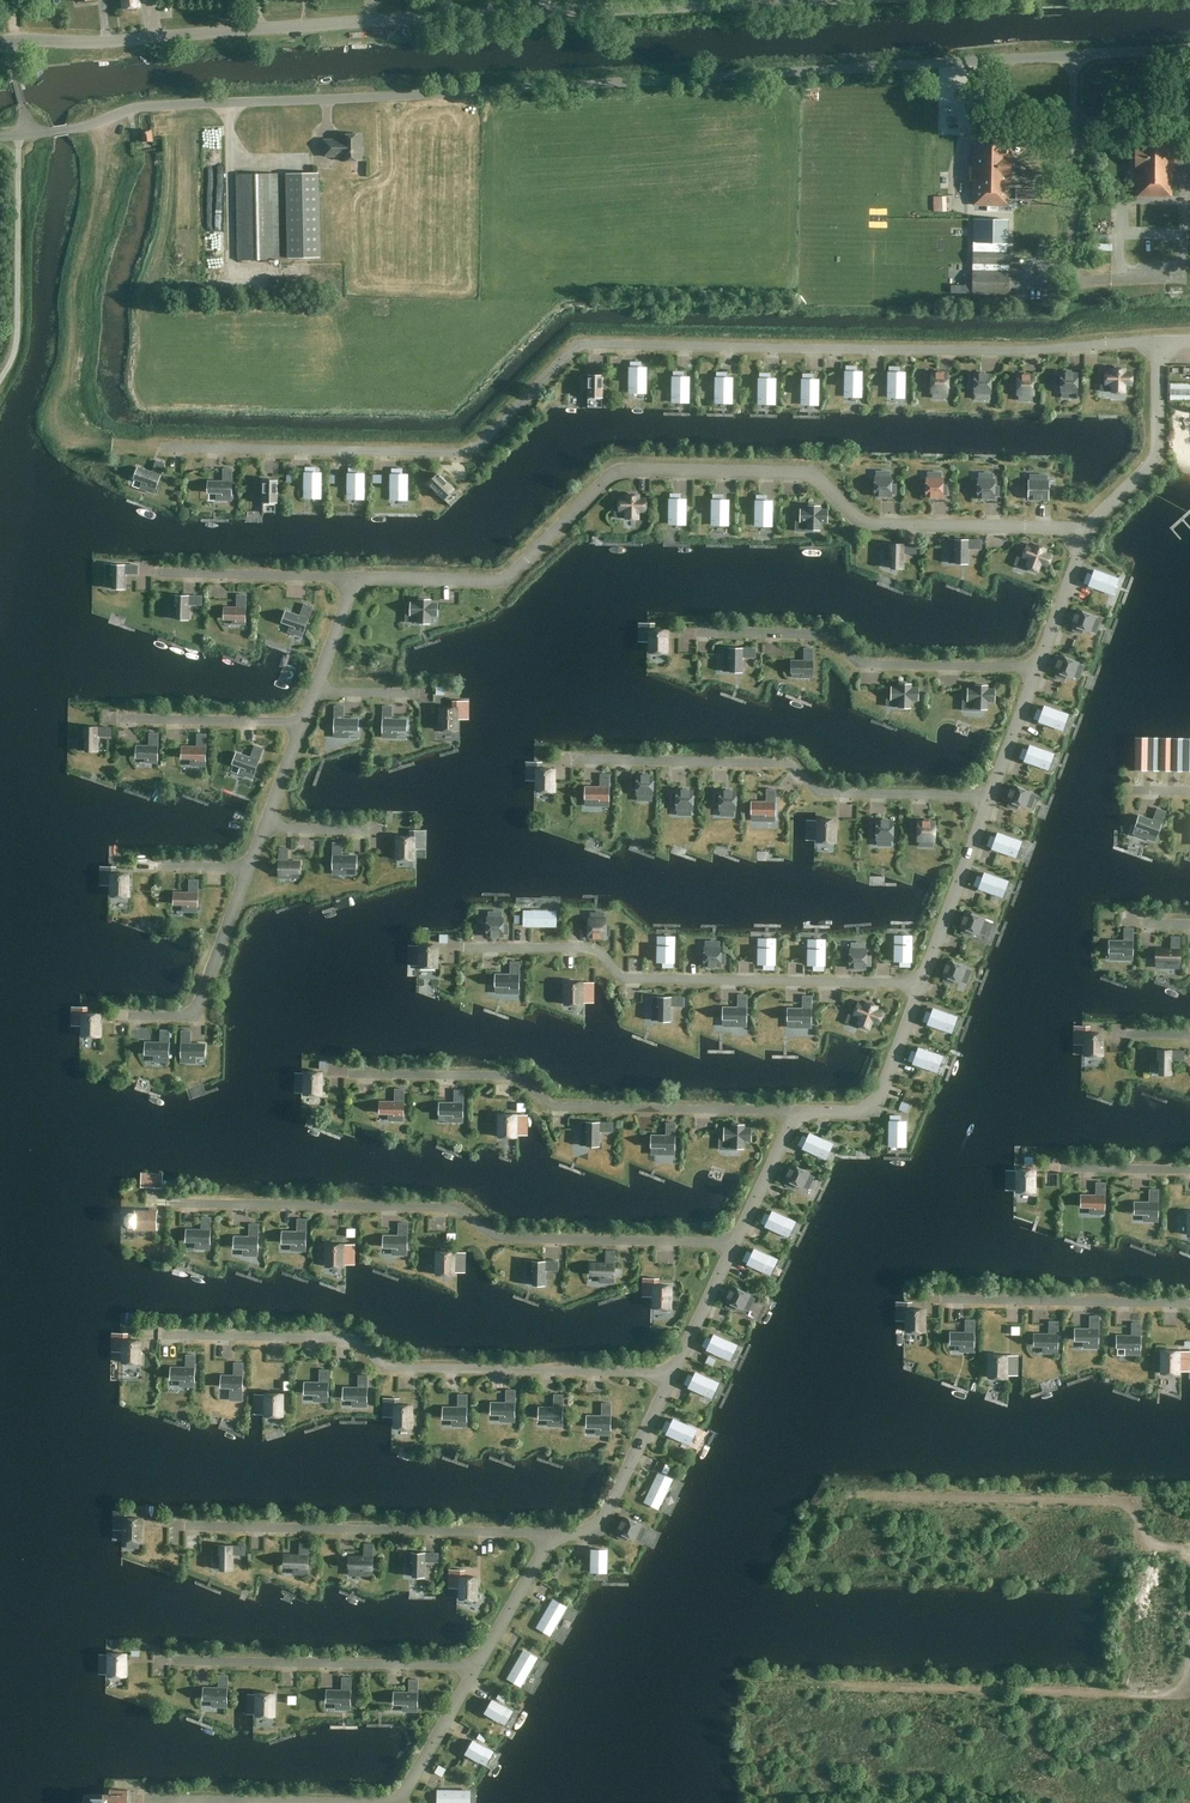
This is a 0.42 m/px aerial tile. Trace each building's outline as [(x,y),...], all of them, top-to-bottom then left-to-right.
[(123,8),(138,7),(137,0),(122,0),(123,8)] [(141,131),(143,143),(152,141),(150,130),(143,131),(141,131)] [(323,140),(324,156),(342,156),(342,161),(361,160),(360,134),(341,135),(341,139),(323,140)] [(1137,196),(1139,196),(1170,196),(1171,171),(1174,171),(1174,148),(1171,148),(1171,136),(1137,136),(1137,143),(1135,143),(1135,171),(1137,171),(1137,196)] [(973,204),(1007,205),(1007,182),(1010,182),(1010,152),(1008,152),(1008,145),(974,144),(974,157),(972,157),(971,176),(974,176),(973,204)] [(319,173),(286,174),(288,258),(321,257),(319,173)] [(278,259),(276,174),(236,174),(237,260),(278,259)] [(217,206),(216,197),(204,199),(205,208),(217,206)] [(946,197),(934,197),(934,211),(946,211),(946,197)] [(1007,220),(973,220),(972,267),(973,267),(973,273),(972,273),(972,296),(1008,296),(1009,273),(1008,273),(1008,266),(1009,266),(1009,253),(1006,252),(1007,220)] [(630,363),(629,393),(645,393),(645,368),(641,368),(641,363),(630,363)] [(856,367),(846,367),(846,372),(845,372),(845,387),(846,387),(845,394),(860,395),(860,387),(861,387),(861,372),(856,372),(856,367)] [(899,369),(889,368),(889,373),(888,373),(888,389),(889,389),(889,396),(903,396),(903,389),(904,389),(904,374),(899,374),(899,369)] [(1100,373),(1100,379),(1105,379),(1105,384),(1112,384),(1112,392),(1123,392),(1123,385),(1131,385),(1131,372),(1124,372),(1124,369),(1112,369),(1112,372),(1105,372),(1105,373),(1100,373)] [(683,372),(673,372),(673,377),(672,393),(673,393),(673,400),(688,400),(688,393),(689,377),(683,377),(683,372)] [(1060,391),(1077,391),(1077,374),(1073,374),(1073,373),(1065,372),(1065,374),(1061,374),(1061,376),(1056,376),(1056,385),(1060,385),(1060,391)] [(726,373),(716,373),(716,378),(715,393),(716,393),(716,401),(731,401),(731,393),(732,378),(726,378),(726,373)] [(770,374),(760,373),(760,378),(759,378),(759,394),(759,401),(774,402),(774,394),(775,394),(775,379),(770,379),(770,374)] [(931,391),(947,392),(948,375),(943,375),(943,373),(936,373),(936,374),(931,374),(931,376),(926,376),(926,385),(931,385),(931,391)] [(974,392),(990,393),(991,376),(986,376),(986,374),(979,374),(979,375),(974,375),(974,377),(969,377),(969,386),(974,386),(974,392)] [(813,375),(803,375),(802,380),(802,395),(802,402),(817,402),(817,395),(818,395),(818,380),(813,380),(813,375)] [(1017,393),(1033,394),(1034,377),(1029,377),(1029,375),(1022,375),(1022,376),(1017,376),(1017,378),(1013,378),(1012,387),(1017,387),(1017,393)] [(588,408),(602,408),(602,376),(588,376),(588,408)] [(1094,387),(1093,379),(1082,379),(1082,388),(1094,387)] [(139,471),(135,481),(142,483),(141,488),(154,493),(157,485),(164,466),(164,463),(156,460),(155,463),(151,475),(139,471)] [(232,468),(222,468),(222,481),(219,481),(215,480),(207,480),(207,494),(213,494),(216,494),(216,501),(225,501),(232,501),(232,468)] [(304,488),(305,488),(305,496),(319,496),(319,488),(320,489),(320,473),(315,473),(315,468),(305,468),(304,488)] [(348,489),(349,489),(348,496),(362,497),(362,489),(363,489),(364,474),(359,474),(359,469),(348,469),(348,489)] [(391,490),(392,490),(392,497),(405,497),(405,490),(406,490),(407,475),(402,475),(402,470),(391,469),(391,490)] [(869,472),(868,496),(896,496),(897,473),(869,472)] [(428,484),(451,506),(461,497),(438,474),(428,484)] [(1035,500),(1049,500),(1049,480),(1048,480),(1048,474),(1033,474),(1029,474),(1029,479),(1028,479),(1028,483),(1023,483),(1023,491),(1026,491),(1028,491),(1027,500),(1035,500)] [(978,477),(977,501),(995,501),(995,477),(978,477)] [(263,513),(277,513),(277,481),(263,480),(263,513)] [(944,480),(924,480),(923,503),(944,503),(944,480)] [(197,505),(200,497),(184,493),(182,501),(197,505)] [(618,499),(614,499),(614,500),(613,518),(624,518),(624,519),(639,520),(639,513),(646,513),(646,497),(640,497),(640,495),(632,495),(624,494),(624,497),(618,497),(618,499)] [(680,494),(670,494),(670,499),(669,499),(669,515),(670,515),(670,522),(684,522),(685,515),(685,499),(680,499),(680,494)] [(723,495),(713,495),(713,500),(712,500),(712,516),(713,516),(712,523),(727,523),(727,516),(728,516),(728,500),(723,500),(723,495)] [(767,496),(756,496),(756,501),(755,516),(756,516),(756,524),(771,524),(771,516),(772,501),(766,501),(767,496)] [(796,510),(796,516),(800,516),(800,521),(808,521),(808,529),(819,529),(819,522),(827,522),(827,510),(820,510),(820,506),(808,506),(808,509),(801,509),(801,510),(796,510)] [(981,543),(948,543),(948,554),(956,554),(956,568),(968,568),(968,552),(981,552),(981,543)] [(884,558),(892,559),(892,568),(902,568),(903,553),(916,554),(916,545),(885,544),(884,558)] [(1022,545),(1019,550),(1024,552),(1022,557),(1029,559),(1026,566),(1037,570),(1039,563),(1047,566),(1051,554),(1044,552),(1045,549),(1034,545),(1033,548),(1026,545),(1026,546),(1022,545)] [(106,579),(114,579),(113,589),(124,589),(125,574),(137,574),(138,565),(106,565),(106,579)] [(1086,574),(1082,584),(1089,587),(1112,595),(1115,587),(1119,578),(1094,569),(1093,572),(1092,574),(1087,572),(1086,574)] [(170,609),(177,610),(177,620),(188,620),(188,605),(201,605),(202,596),(170,595),(170,609)] [(224,618),(233,619),(233,624),(245,624),(246,595),(237,595),(237,608),(224,607),(224,618)] [(411,604),(406,604),(406,609),(410,609),(410,615),(418,615),(418,623),(429,623),(429,615),(437,616),(437,603),(430,603),(430,600),(418,600),(418,603),(411,603),(411,604)] [(304,604),(300,616),(285,611),(282,622),(291,625),(289,632),(302,636),(312,607),(304,604)] [(1078,607),(1071,628),(1091,635),(1098,614),(1078,607)] [(650,623),(649,651),(652,651),(652,653),(664,653),(664,651),(667,651),(667,630),(654,630),(654,624),(650,623)] [(1066,640),(1069,633),(1062,629),(1058,636),(1066,640)] [(791,672),(800,672),(800,677),(812,677),(813,648),(804,648),(804,661),(791,661),(791,672)] [(756,650),(722,650),(723,662),(732,662),(733,674),(742,673),(743,660),(756,660),(756,650)] [(1060,656),(1050,677),(1067,685),(1078,664),(1060,656)] [(891,688),(887,688),(887,694),(890,694),(889,699),(897,699),(897,707),(910,707),(910,700),(918,700),(918,688),(910,688),(910,684),(898,684),(898,687),(891,687),(891,688)] [(968,689),(963,689),(963,695),(967,695),(967,700),(975,701),(974,708),(986,709),(986,701),(994,701),(994,689),(987,689),(987,686),(975,685),(975,688),(968,688),(968,689)] [(457,701),(452,701),(452,707),(440,707),(440,728),(442,728),(442,732),(454,732),(454,728),(457,728),(457,701)] [(1044,705),(1038,726),(1064,734),(1069,715),(1044,705)] [(358,730),(358,719),(343,719),(343,706),(334,706),(334,737),(348,737),(348,730),(358,730)] [(396,738),(396,730),(406,730),(407,719),(391,719),(392,706),(383,706),(382,737),(396,738)] [(79,741),(86,741),(86,751),(97,751),(97,736),(110,736),(110,728),(79,727),(79,741)] [(136,757),(146,757),(146,762),(157,762),(158,733),(149,733),(149,746),(136,746),(136,757)] [(181,747),(181,758),(191,758),(191,765),(205,766),(206,734),(197,734),(197,747),(181,747)] [(254,745),(250,758),(236,753),(232,763),(242,767),(239,774),(253,778),(263,748),(254,745)] [(1025,745),(1018,764),(1047,774),(1053,755),(1025,745)] [(536,790),(539,790),(539,792),(551,792),(551,790),(554,790),(554,769),(541,769),(541,762),(537,762),(536,790)] [(585,787),(585,798),(594,798),(594,806),(608,806),(609,774),(600,774),(600,787),(585,787)] [(648,775),(641,775),(641,777),(637,777),(637,778),(632,778),(632,788),(637,788),(637,794),(653,794),(653,777),(648,777),(648,775)] [(1012,787),(1007,804),(1027,811),(1033,794),(1012,787)] [(751,802),(751,813),(761,813),(760,821),(775,821),(775,789),(766,789),(766,802),(751,802)] [(676,802),(676,808),(678,808),(686,808),(691,809),(692,809),(693,791),(688,791),(688,790),(681,790),(681,791),(676,791),(676,793),(676,800),(676,802)] [(719,803),(719,809),(721,809),(724,809),(734,809),(736,809),(736,792),(731,792),(731,790),(724,790),(724,792),(720,792),(719,793),(719,803)] [(1157,808),(1153,820),(1138,815),(1135,826),(1144,829),(1141,836),(1155,841),(1165,811),(1157,808)] [(817,840),(820,840),(820,842),(832,843),(832,840),(834,841),(835,820),(817,819),(817,840)] [(876,833),(876,839),(878,839),(891,839),(892,839),(893,822),(888,822),(888,820),(881,820),(881,822),(876,822),(876,823),(876,833)] [(918,839),(934,840),(934,823),(930,823),(930,821),(922,821),(922,822),(918,822),(918,824),(913,824),(913,833),(918,833),(918,839)] [(396,858),(399,858),(399,860),(411,860),(411,858),(414,858),(414,831),(410,831),(409,837),(397,837),(396,858)] [(1000,839),(996,852),(1017,860),(1022,847),(1000,839)] [(333,842),(332,874),(346,874),(346,867),(356,867),(357,856),(341,856),(342,843),(333,842)] [(278,877),(290,878),(290,872),(300,873),(300,862),(288,861),(288,849),(279,848),(278,877)] [(111,867),(111,896),(125,897),(125,896),(128,896),(128,874),(116,874),(116,867),(111,867)] [(983,881),(980,890),(985,892),(984,893),(999,898),(1006,900),(1011,886),(1004,884),(1004,883),(990,878),(988,883),(983,881)] [(173,903),(183,904),(183,911),(197,912),(198,880),(189,880),(189,893),(174,892),(173,903)] [(531,909),(531,910),(531,911),(524,911),(523,925),(555,926),(556,912),(551,912),(551,910),(531,909)] [(978,934),(983,918),(967,912),(966,916),(964,916),(962,923),(963,923),(962,928),(963,928),(961,933),(970,936),(972,932),(978,934)] [(487,918),(487,935),(491,935),(491,937),(498,937),(499,935),(503,935),(503,934),(508,934),(508,924),(503,924),(503,918),(487,918)] [(605,919),(589,919),(589,936),(593,936),(593,938),(600,938),(601,936),(605,937),(605,935),(610,935),(610,926),(605,925),(605,919)] [(1118,952),(1118,960),(1133,960),(1133,928),(1124,928),(1124,941),(1109,941),(1108,952),(1118,952)] [(446,945),(445,935),(437,936),(437,946),(446,945)] [(1165,960),(1165,968),(1179,968),(1180,936),(1170,936),(1170,949),(1155,949),(1155,960),(1165,960)] [(895,946),(894,961),(900,961),(900,966),(910,966),(910,961),(911,947),(911,946),(910,946),(910,939),(896,938),(896,946),(895,946)] [(663,967),(673,967),(673,962),(674,946),(673,946),(673,939),(659,939),(658,946),(657,962),(663,962),(663,967)] [(758,949),(758,964),(763,964),(763,969),(773,969),(773,964),(774,964),(774,950),(774,949),(773,949),(774,941),(760,941),(759,949),(758,949)] [(808,950),(808,965),(813,965),(813,970),(823,970),(823,965),(824,965),(824,951),(824,950),(823,950),(823,942),(809,942),(809,949),(808,949),(808,950)] [(419,966),(422,966),(422,968),(434,968),(434,966),(437,966),(437,945),(420,945),(419,966)] [(720,948),(704,948),(704,965),(708,965),(708,967),(716,967),(716,965),(720,965),(720,964),(725,964),(725,954),(720,954),(720,948)] [(866,950),(849,950),(849,967),(853,967),(853,969),(861,969),(861,967),(865,967),(865,966),(870,966),(870,956),(866,956),(866,950)] [(959,982),(965,967),(949,961),(948,965),(946,964),(943,971),(945,972),(943,976),(945,976),(943,981),(952,984),(954,980),(959,982)] [(495,974),(495,985),(505,985),(504,993),(519,993),(519,962),(510,962),(510,975),(495,974)] [(583,982),(565,982),(565,1003),(568,1003),(568,1005),(580,1005),(580,1002),(583,1002),(583,982)] [(722,1007),(722,1018),(732,1018),(732,1026),(746,1026),(747,995),(738,995),(737,1008),(722,1007)] [(787,1008),(787,1019),(797,1020),(796,1027),(811,1027),(811,996),(802,996),(802,1009),(787,1008)] [(652,997),(652,1011),(659,1011),(659,1021),(670,1021),(671,1006),(683,1006),(684,997),(652,997)] [(857,1005),(853,1003),(851,1009),(855,1010),(853,1015),(860,1018),(858,1024),(869,1028),(871,1021),(878,1024),(882,1013),(875,1010),(876,1007),(865,1004),(864,1006),(857,1004),(857,1005)] [(83,1007),(82,1035),(82,1037),(85,1037),(97,1037),(100,1037),(100,1014),(87,1014),(87,1007),(83,1007)] [(927,1011),(923,1021),(928,1023),(942,1029),(943,1028),(950,1031),(955,1017),(948,1014),(933,1008),(932,1013),(927,1011)] [(1084,1054),(1087,1054),(1087,1056),(1099,1056),(1099,1054),(1102,1054),(1102,1033),(1089,1033),(1090,1026),(1085,1026),(1084,1054)] [(145,1054),(155,1054),(154,1061),(169,1061),(169,1030),(160,1030),(160,1043),(145,1043),(145,1054)] [(195,1055),(205,1055),(205,1044),(190,1044),(190,1031),(181,1031),(181,1062),(195,1062),(195,1055)] [(912,1051),(909,1060),(913,1062),(913,1063),(928,1068),(928,1067),(935,1070),(940,1056),(933,1054),(933,1053),(919,1048),(917,1053),(912,1051)] [(1184,1051),(1152,1050),(1152,1064),(1159,1065),(1159,1074),(1170,1075),(1171,1059),(1183,1060),(1184,1051)] [(321,1072),(304,1071),(303,1092),(306,1092),(306,1094),(318,1095),(318,1092),(321,1093),(321,1072)] [(389,1113),(389,1120),(403,1120),(404,1089),(395,1089),(395,1102),(380,1101),(379,1112),(389,1113)] [(449,1114),(449,1121),(463,1121),(463,1090),(454,1090),(454,1103),(439,1102),(439,1113),(449,1114)] [(902,1102),(899,1109),(906,1112),(909,1104),(902,1102)] [(513,1135),(516,1135),(516,1114),(499,1114),(498,1135),(501,1135),(501,1137),(513,1137),(513,1135)] [(900,1116),(890,1116),(890,1121),(890,1137),(890,1144),(905,1144),(905,1136),(906,1136),(906,1121),(900,1121),(900,1116)] [(724,1128),(720,1128),(720,1134),(724,1134),(724,1140),(731,1140),(731,1147),(742,1148),(743,1140),(750,1140),(751,1128),(743,1128),(743,1125),(732,1125),(732,1128),(724,1127),(724,1128)] [(606,1133),(574,1133),(575,1153),(607,1155),(606,1133)] [(671,1134),(639,1133),(640,1151),(671,1152),(671,1134)] [(803,1136),(799,1145),(803,1147),(803,1148),(817,1154),(824,1157),(830,1144),(823,1140),(824,1140),(810,1133),(808,1138),(803,1136)] [(801,1187),(808,1173),(793,1165),(791,1169),(790,1168),(786,1175),(788,1176),(786,1180),(787,1180),(785,1185),(794,1189),(796,1185),(801,1187)] [(1016,1190),(1019,1190),(1019,1192),(1031,1192),(1031,1190),(1034,1190),(1034,1170),(1017,1169),(1016,1190)] [(1090,1207),(1090,1214),(1104,1214),(1105,1183),(1096,1183),(1095,1196),(1080,1195),(1080,1206),(1090,1207)] [(1157,1221),(1158,1190),(1149,1189),(1149,1202),(1134,1202),(1133,1213),(1143,1213),(1143,1221),(1157,1221)] [(125,1222),(129,1226),(135,1226),(135,1229),(156,1230),(157,1210),(135,1210),(135,1213),(129,1213),(125,1216),(125,1222)] [(766,1213),(761,1222),(766,1225),(765,1225),(780,1232),(780,1231),(787,1234),(793,1221),(786,1218),(786,1217),(772,1211),(770,1216),(766,1213)] [(186,1241),(196,1241),(195,1248),(210,1249),(210,1217),(201,1217),(201,1230),(186,1230),(186,1241)] [(297,1232),(282,1232),(282,1242),(291,1243),(291,1250),(305,1250),(306,1219),(297,1219),(297,1232)] [(406,1254),(407,1223),(398,1223),(398,1236),(383,1236),(383,1246),(392,1247),(392,1254),(406,1254)] [(257,1255),(258,1224),(249,1224),(249,1237),(234,1237),(234,1247),(243,1248),(243,1255),(257,1255)] [(343,1244),(326,1244),(326,1264),(328,1264),(328,1267),(341,1267),(341,1264),(343,1265),(343,1244)] [(748,1251),(743,1260),(748,1263),(747,1263),(762,1270),(762,1269),(769,1272),(775,1259),(768,1256),(768,1255),(754,1249),(752,1254),(748,1251)] [(590,1274),(600,1274),(599,1282),(614,1282),(614,1251),(605,1251),(605,1263),(590,1263),(590,1274)] [(436,1274),(437,1274),(439,1275),(451,1275),(453,1275),(454,1252),(436,1252),(436,1274)] [(558,1271),(558,1262),(527,1261),(526,1275),(534,1275),(534,1285),(544,1285),(545,1270),(558,1271)] [(658,1285),(658,1278),(654,1278),(653,1306),(656,1306),(655,1310),(668,1310),(668,1306),(670,1306),(671,1285),(658,1285)] [(742,1309),(749,1294),(733,1287),(732,1291),(730,1290),(727,1297),(728,1297),(726,1301),(728,1302),(725,1306),(734,1311),(736,1306),(742,1309)] [(719,1312),(723,1299),(718,1297),(714,1310),(719,1312)] [(906,1330),(909,1330),(909,1332),(921,1332),(921,1330),(924,1330),(924,1309),(911,1309),(911,1302),(907,1302),(906,1330)] [(1074,1340),(1084,1340),(1084,1347),(1098,1348),(1098,1316),(1090,1316),(1089,1329),(1074,1329),(1074,1340)] [(949,1343),(959,1344),(959,1351),(973,1351),(974,1320),(965,1320),(965,1333),(950,1332),(949,1343)] [(1033,1345),(1043,1345),(1043,1353),(1057,1353),(1058,1321),(1049,1321),(1049,1334),(1033,1334),(1033,1345)] [(1116,1346),(1126,1347),(1126,1354),(1140,1354),(1140,1323),(1131,1323),(1131,1336),(1116,1336),(1116,1346)] [(122,1361),(125,1361),(125,1363),(137,1363),(137,1361),(140,1361),(140,1340),(128,1340),(128,1333),(123,1333),(122,1361)] [(707,1337),(703,1346),(707,1348),(707,1349),(721,1355),(728,1358),(734,1345),(728,1341),(714,1334),(712,1339),(707,1337)] [(1161,1372),(1163,1372),(1163,1374),(1175,1374),(1175,1372),(1178,1372),(1178,1351),(1161,1351),(1161,1372)] [(170,1378),(180,1378),(180,1386),(194,1386),(195,1355),(186,1355),(186,1368),(171,1367),(170,1378)] [(988,1376),(991,1376),(991,1378),(1003,1378),(1003,1376),(1006,1376),(1006,1355),(989,1355),(988,1376)] [(708,1356),(705,1363),(712,1366),(715,1359),(708,1356)] [(221,1386),(230,1387),(230,1392),(242,1392),(243,1363),(234,1363),(233,1376),(221,1376),(221,1386)] [(314,1393),(314,1401),(328,1401),(329,1370),(320,1370),(319,1383),(304,1382),(304,1393),(314,1393)] [(689,1375),(685,1384),(689,1386),(689,1387),(703,1393),(710,1396),(716,1383),(709,1379),(710,1379),(696,1372),(693,1377),(689,1375)] [(353,1398),(353,1406),(367,1406),(368,1375),(358,1375),(358,1388),(343,1387),(343,1398),(353,1398)] [(500,1414),(500,1421),(514,1421),(515,1390),(506,1390),(506,1403),(491,1403),(491,1413),(500,1414)] [(265,1416),(267,1416),(267,1417),(279,1417),(279,1416),(282,1416),(283,1394),(265,1393),(265,1416)] [(453,1418),(452,1426),(467,1426),(467,1394),(458,1394),(458,1407),(443,1407),(443,1418),(453,1418)] [(548,1418),(548,1426),(562,1426),(563,1394),(554,1394),(554,1407),(539,1407),(538,1418),(548,1418)] [(394,1427),(396,1427),(396,1428),(408,1428),(411,1428),(412,1405),(399,1405),(399,1398),(394,1398),(394,1427)] [(596,1427),(596,1434),(610,1435),(611,1403),(602,1403),(601,1416),(586,1416),(586,1427),(596,1427)] [(667,1421),(662,1431),(667,1433),(681,1440),(681,1439),(688,1442),(694,1429),(687,1426),(687,1425),(673,1419),(671,1424),(667,1421)] [(644,1502),(657,1508),(658,1508),(659,1504),(661,1505),(670,1487),(668,1486),(671,1479),(658,1473),(644,1502)] [(124,1539),(127,1539),(127,1541),(139,1541),(139,1539),(141,1539),(142,1518),(129,1518),(129,1511),(125,1511),(124,1539)] [(640,1541),(647,1528),(642,1526),(642,1525),(630,1519),(623,1516),(622,1519),(616,1531),(619,1533),(618,1535),(617,1537),(623,1540),(627,1541),(629,1537),(635,1540),(636,1539),(640,1541)] [(260,1548),(260,1538),(249,1538),(248,1548),(260,1548)] [(284,1566),(294,1566),(293,1574),(308,1574),(308,1543),(299,1542),(299,1555),(284,1555),(284,1566)] [(362,1575),(372,1576),(372,1566),(373,1543),(369,1543),(363,1543),(363,1555),(348,1555),(347,1568),(357,1569),(357,1575),(362,1575)] [(246,1545),(213,1545),(213,1560),(220,1560),(219,1570),(233,1571),(233,1555),(246,1555),(246,1549),(246,1545)] [(592,1570),(600,1570),(605,1570),(605,1565),(606,1565),(606,1550),(592,1549),(591,1565),(592,1565),(592,1570)] [(438,1553),(407,1552),(406,1567),(414,1567),(414,1576),(425,1577),(425,1561),(438,1562),(438,1553)] [(465,1570),(460,1570),(459,1597),(462,1597),(462,1599),(474,1599),(474,1597),(477,1597),(477,1577),(465,1576),(465,1570)] [(537,1627),(549,1635),(552,1631),(553,1632),(563,1614),(562,1614),(565,1607),(553,1600),(537,1627)] [(524,1651),(507,1678),(520,1686),(522,1682),(524,1683),(534,1665),(532,1665),(536,1658),(524,1651)] [(126,1653),(108,1653),(108,1674),(111,1674),(110,1676),(123,1676),(123,1674),(125,1674),(126,1653)] [(203,1698),(213,1699),(212,1706),(227,1707),(228,1675),(219,1675),(218,1688),(203,1688),(203,1698)] [(326,1701),(336,1701),(336,1709),(350,1709),(351,1678),(342,1677),(341,1690),(326,1690),(326,1701)] [(403,1703),(403,1711),(417,1711),(418,1680),(409,1679),(409,1693),(394,1692),(393,1703),(403,1703)] [(256,1714),(258,1714),(258,1716),(271,1716),(271,1714),(273,1714),(274,1693),(256,1693),(256,1714)] [(490,1698),(483,1711),(502,1722),(510,1710),(490,1698)] [(473,1740),(465,1753),(479,1761),(479,1760),(483,1762),(490,1751),(486,1749),(486,1748),(473,1740)] [(434,1772),(441,1776),(446,1769),(438,1765),(434,1772)] [(469,1791),(438,1791),(437,1802),(469,1802),(469,1791)] [(127,1795),(110,1794),(107,1794),(104,1794),(104,1797),(97,1797),(93,1801),(93,1802),(127,1802),(127,1795)]
